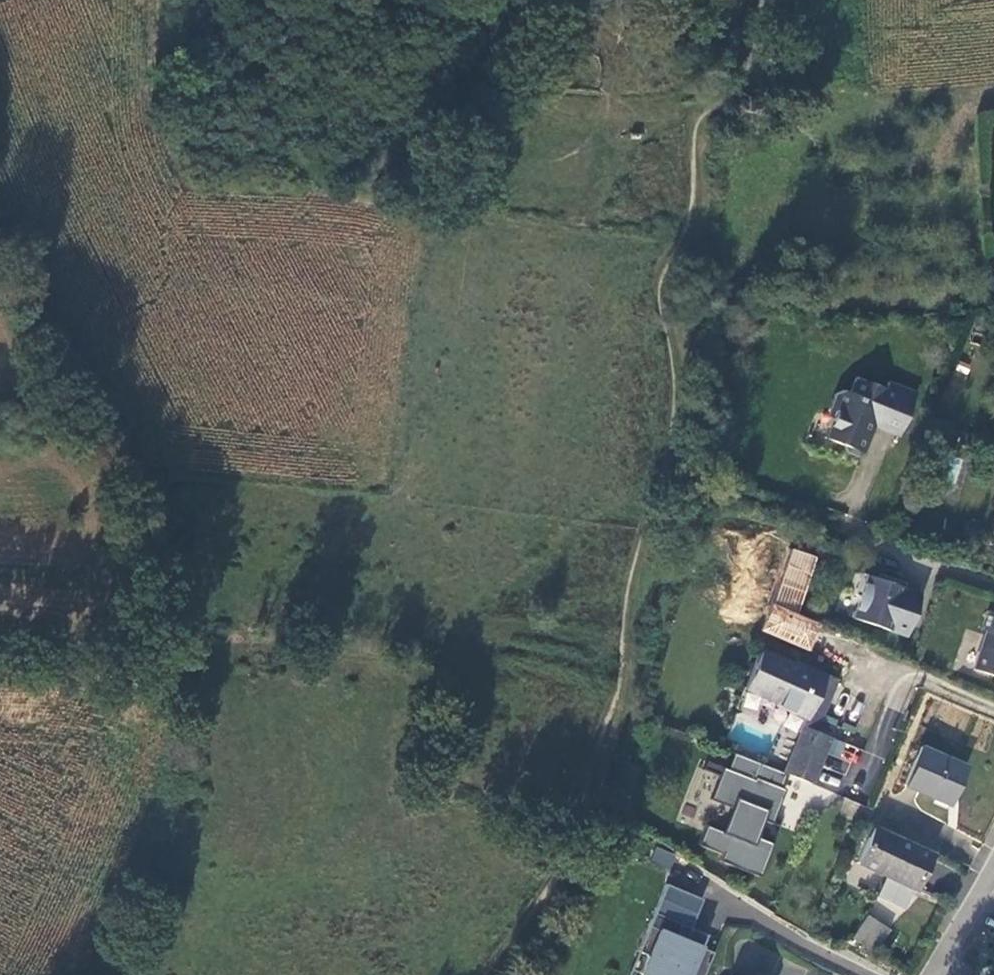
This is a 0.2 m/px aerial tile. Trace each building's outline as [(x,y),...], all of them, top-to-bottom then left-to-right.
[(875,421),(901,432),(916,395),(888,384),(885,391),(856,379),(849,395),(843,392),(835,396),(829,412),(832,420),(824,439),(844,448),(847,453),(858,457),(863,455),(868,443),(865,438),(869,427),(872,428),(872,427),(875,421)] [(875,421),(872,427),(899,438),(901,432),(875,421)] [(821,622),(799,616),(817,555),(790,547),(764,634),(813,649),(821,622)] [(855,591),(855,616),(909,634),(923,592),(868,570),(855,591)] [(990,611),(983,632),(986,633),(973,669),(993,677),(993,612),(990,611)] [(806,660),(805,662),(764,643),(746,682),(777,696),(776,698),(808,714),(829,670),(806,660)] [(841,676),(829,670),(808,714),(805,722),(816,728),(841,676)] [(816,728),(805,722),(784,768),(783,769),(808,781),(830,734),(816,728)] [(965,766),(921,747),(904,786),(949,805),(965,766)] [(915,890),(932,855),(873,826),(856,863),(915,890)] [(667,884),(629,974),(704,974),(714,953),(686,941),(704,900),(667,884)] [(874,954),(890,930),(865,916),(851,939),(874,954)]
